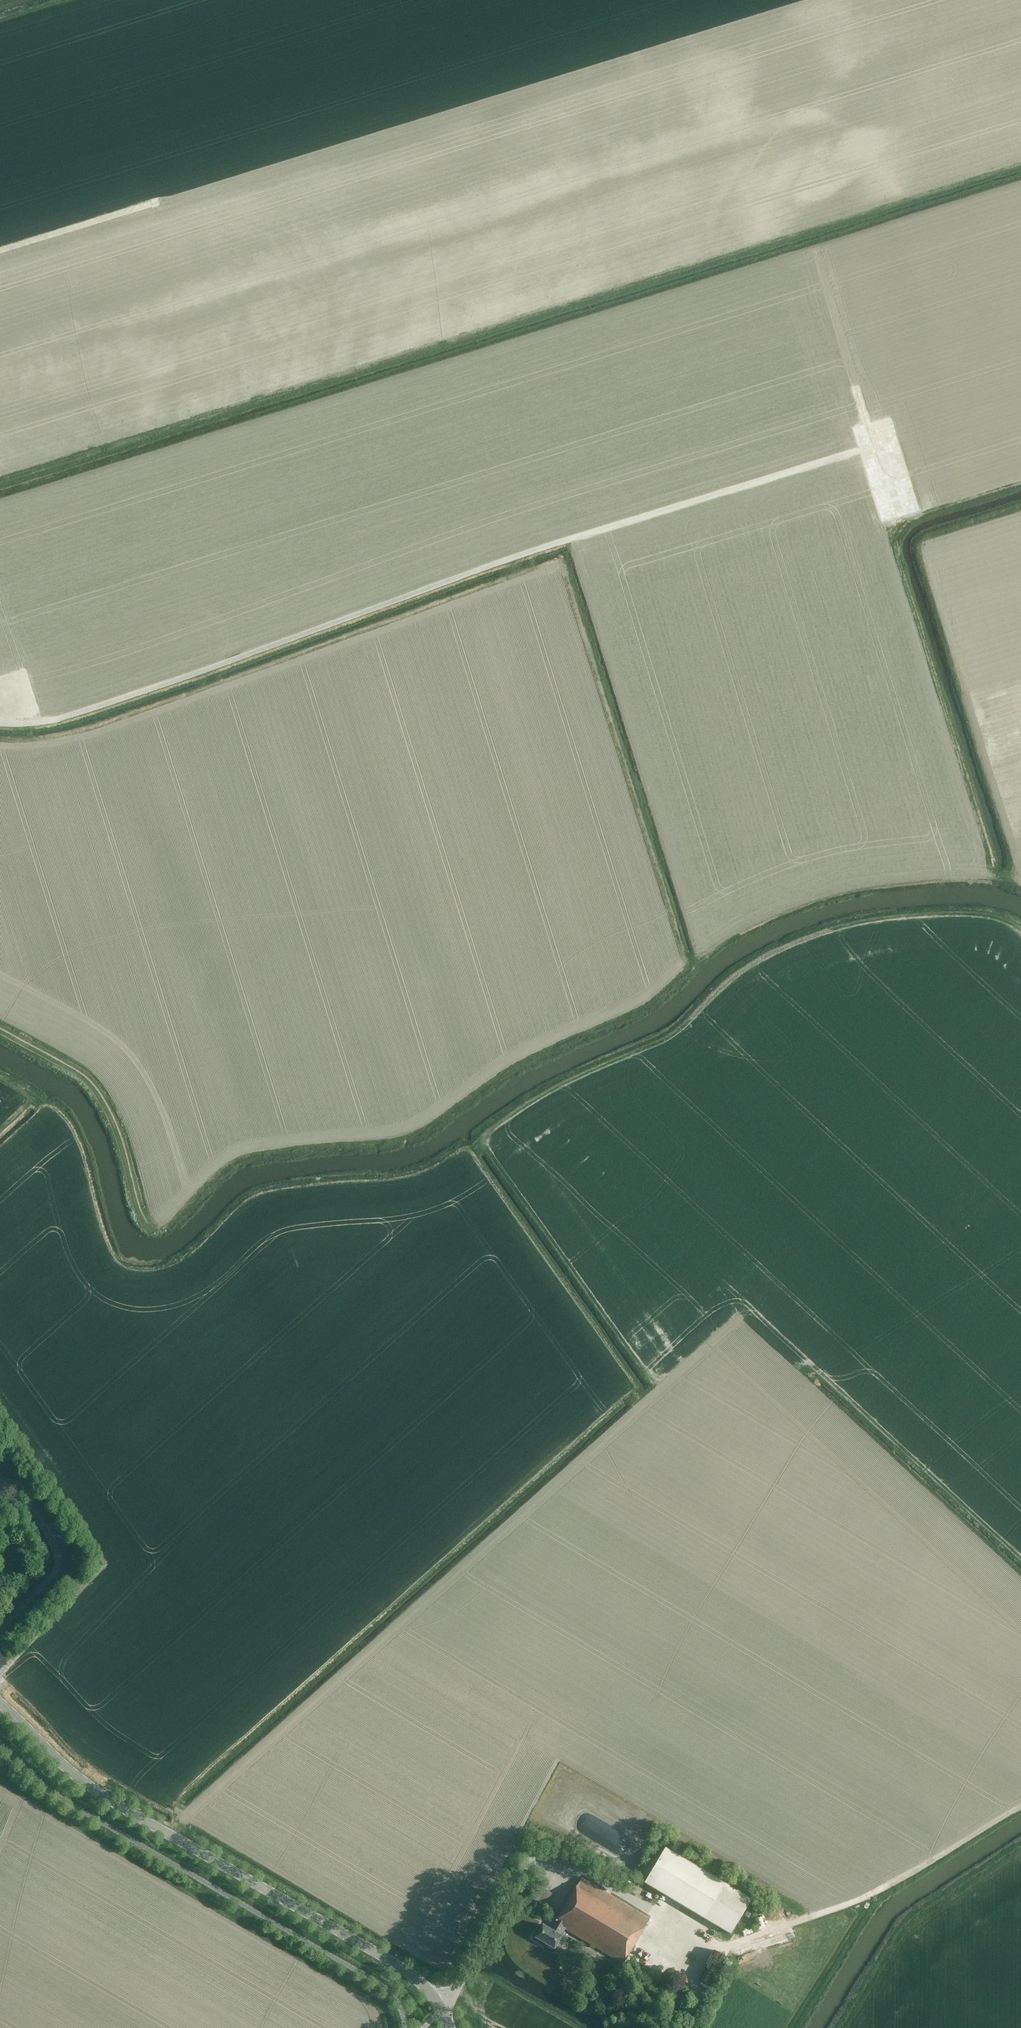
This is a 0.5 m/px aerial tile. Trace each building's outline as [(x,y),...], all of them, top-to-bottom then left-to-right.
[(729,1934),(750,1900),(664,1848),(643,1883),(729,1934)] [(649,1918),(581,1878),(554,1923),(555,1924),(552,1930),(542,1924),(534,1938),(546,1945),(545,1946),(550,1950),(551,1948),(553,1949),(564,1929),(622,1964),(649,1918)] [(552,1893),(540,1886),(533,1899),(545,1906),(552,1893)]
